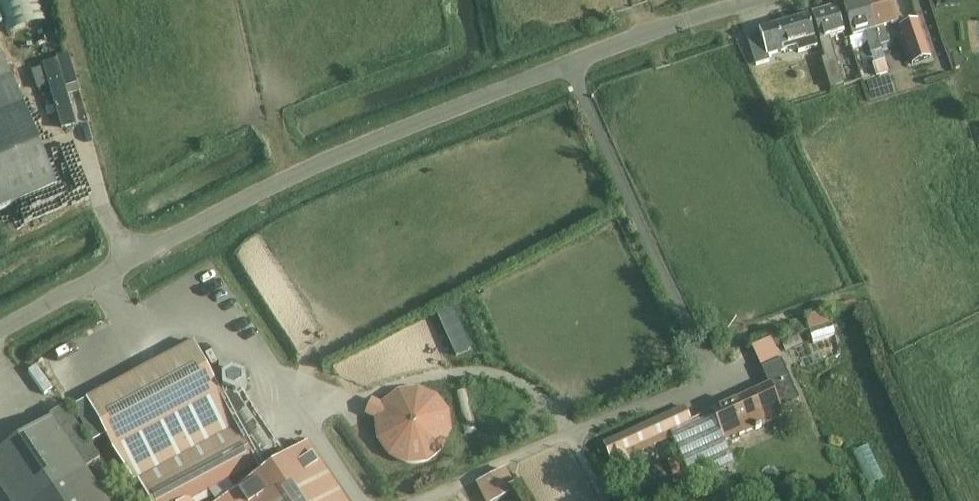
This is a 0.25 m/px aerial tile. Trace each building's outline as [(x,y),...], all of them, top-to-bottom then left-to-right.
[(10,33),(49,23),(43,0),(1,0),(10,33)] [(880,46),(866,0),(860,0),(843,5),(853,36),(866,32),(869,42),(867,43),(871,53),(881,50),(880,46)] [(880,46),(889,43),(884,27),(897,23),(890,0),(866,0),(880,46)] [(859,73),(843,78),(830,38),(845,34),(836,7),(812,15),(826,58),(822,59),(831,89),(845,85),(861,80),(859,73)] [(748,38),(756,65),(769,61),(768,55),(797,47),(798,52),(817,47),(808,16),(759,31),(760,34),(748,38)] [(912,64),(930,58),(918,20),(899,27),(912,64)] [(78,85),(69,55),(57,58),(57,61),(43,65),(62,130),(76,126),(66,89),(78,85)] [(24,106),(4,56),(0,57),(0,211),(58,187),(24,106)] [(877,76),(888,72),(885,60),(873,64),(877,76)] [(46,86),(41,68),(31,71),(36,89),(46,86)] [(831,324),(827,310),(827,308),(805,314),(809,330),(831,324)] [(451,315),(433,322),(450,363),(467,356),(451,315)] [(778,338),(782,348),(797,342),(793,332),(778,338)] [(759,367),(780,358),(772,340),(751,349),(759,367)] [(87,401),(113,450),(134,480),(138,478),(149,500),(188,500),(255,464),(262,474),(222,500),(345,500),(308,444),(286,459),(242,393),(248,389),(245,375),(234,368),(221,377),(223,390),(219,392),(194,343),(87,401)] [(684,407),(604,443),(610,458),(620,479),(636,472),(625,451),(626,451),(628,450),(630,454),(671,436),(680,456),(693,485),(735,466),(724,442),(730,439),(733,443),(739,440),(739,435),(769,421),(784,415),(782,411),(802,402),(781,358),(761,368),(769,386),(713,412),(691,422),(684,407)] [(413,464),(420,463),(427,462),(432,459),(438,455),(442,450),(446,445),(448,439),(450,433),(450,427),(450,420),(448,414),(445,408),(442,403),(437,398),(432,395),(426,392),(420,390),(413,390),(406,391),(401,392),(395,395),(391,398),(386,401),(383,405),(372,401),(366,414),(376,419),(375,426),(376,432),(378,439),(380,445),(384,450),(389,455),(394,459),(400,461),(406,463),(413,464)] [(9,500),(106,500),(85,470),(100,460),(66,410),(0,455),(0,487),(9,500)] [(872,428),(845,443),(851,454),(878,439),(872,428)] [(668,462),(682,495),(695,489),(693,485),(680,456),(668,462)] [(477,484),(485,500),(498,500),(516,492),(505,470),(477,484)]
